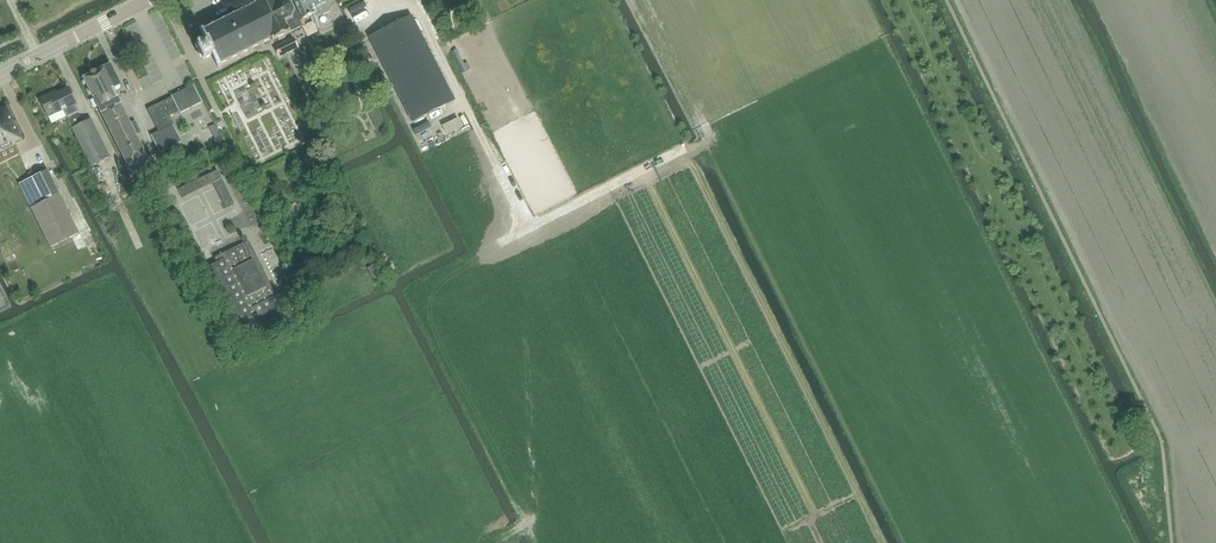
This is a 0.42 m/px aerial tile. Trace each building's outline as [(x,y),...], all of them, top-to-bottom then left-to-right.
[(196,46),(202,60),(212,55),(214,60),(218,67),(255,49),(257,53),(273,46),(271,42),(277,40),(278,42),(285,39),(283,36),(301,27),(299,22),(288,0),(259,0),(253,3),(253,4),(200,30),(205,42),(196,46)] [(299,22),(317,13),(318,15),(322,16),(329,13),(330,9),(325,0),(288,0),(299,22)] [(368,38),(412,123),(455,101),(411,16),(368,38)] [(274,49),(278,59),(297,50),(292,40),(274,49)] [(94,98),(99,107),(117,98),(112,89),(121,85),(110,64),(82,78),(92,99),(94,98)] [(151,136),(159,153),(182,141),(168,115),(178,110),(180,113),(202,102),(193,85),(172,96),(172,97),(147,110),(158,132),(151,136)] [(51,93),(39,99),(47,116),(51,124),(66,117),(67,118),(79,112),(76,105),(69,88),(52,96),(51,93)] [(137,135),(142,132),(136,121),(131,124),(118,97),(117,98),(99,107),(98,108),(129,169),(130,168),(133,174),(156,163),(152,156),(148,158),(137,135)] [(22,138),(7,106),(0,109),(0,151),(15,144),(14,142),(22,138)] [(91,166),(110,157),(91,119),(83,123),(72,128),(91,166)] [(219,151),(227,147),(221,137),(214,141),(219,151)] [(31,177),(20,184),(32,207),(60,192),(46,165),(29,174),(31,177)] [(254,171),(260,185),(268,182),(263,171),(261,168),(254,171)] [(208,186),(213,183),(221,179),(217,170),(203,177),(208,185),(208,186)] [(221,179),(213,183),(225,208),(234,204),(221,179)] [(60,192),(32,207),(52,246),(81,232),(60,192)] [(205,268),(236,330),(255,321),(250,313),(255,311),(262,325),(295,308),(287,290),(276,296),(248,240),(214,257),(217,263),(205,268)] [(48,245),(38,249),(41,257),(51,253),(48,245)] [(368,268),(374,279),(382,275),(376,263),(368,268)] [(224,354),(225,356),(231,353),(227,343),(220,346),(224,354)]
